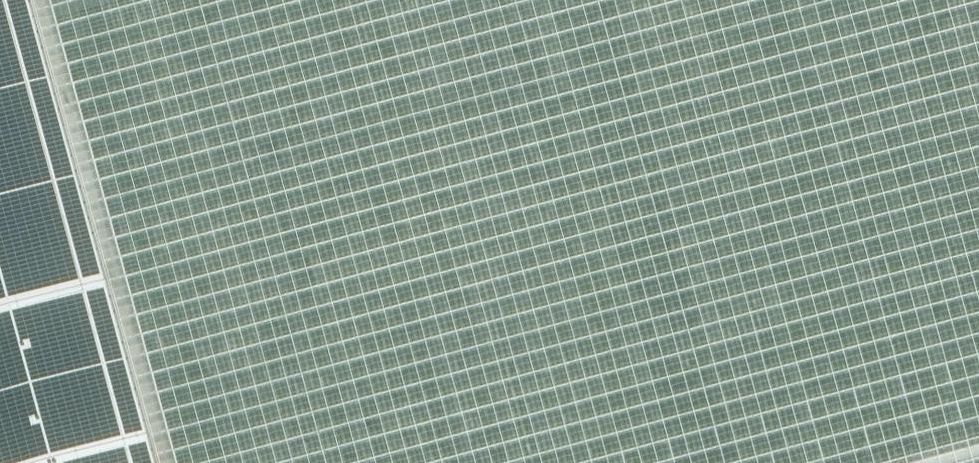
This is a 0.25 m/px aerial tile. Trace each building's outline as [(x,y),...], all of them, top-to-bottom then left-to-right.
[(30,0),(0,0),(0,462),(159,462),(30,0)] [(159,462),(978,462),(978,0),(30,0),(159,462)]
